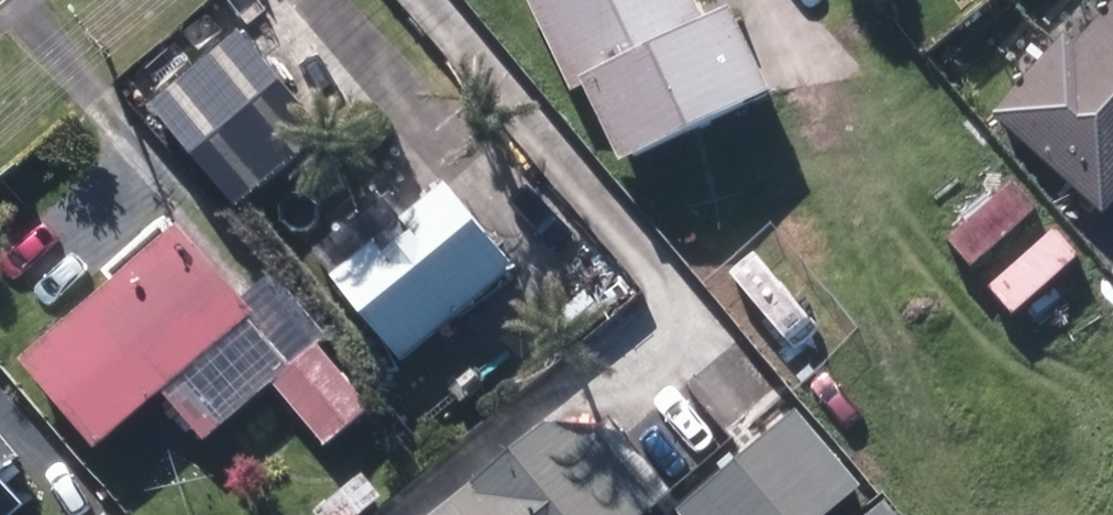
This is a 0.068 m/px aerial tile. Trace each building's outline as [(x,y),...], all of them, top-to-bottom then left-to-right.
[(617,157),(766,88),(729,6),(701,19),(692,0),(526,0),(569,91),(583,85),(617,157)] [(1074,43),(1112,79),(1112,2),(1074,43)] [(1074,43),(1065,35),(991,115),(1103,219),(1112,208),(1112,79),(1074,43)] [(224,45),(144,112),(227,213),(308,144),(224,45)] [(319,260),(403,362),(514,270),(429,169),(319,260)] [(19,359),(92,448),(161,391),(203,440),(272,383),(325,446),(367,409),(317,348),(327,340),(272,275),(241,302),(178,227),(19,359)] [(560,314),(578,334),(602,312),(584,292),(560,314)] [(669,494),(585,391),(432,514),(643,514),(669,494)] [(680,514),(848,514),(879,489),(808,406),(797,414),(795,413),(677,512),(680,514)] [(16,457),(0,438),(0,470),(16,457)] [(19,507),(0,485),(0,514),(10,514),(19,507)]
